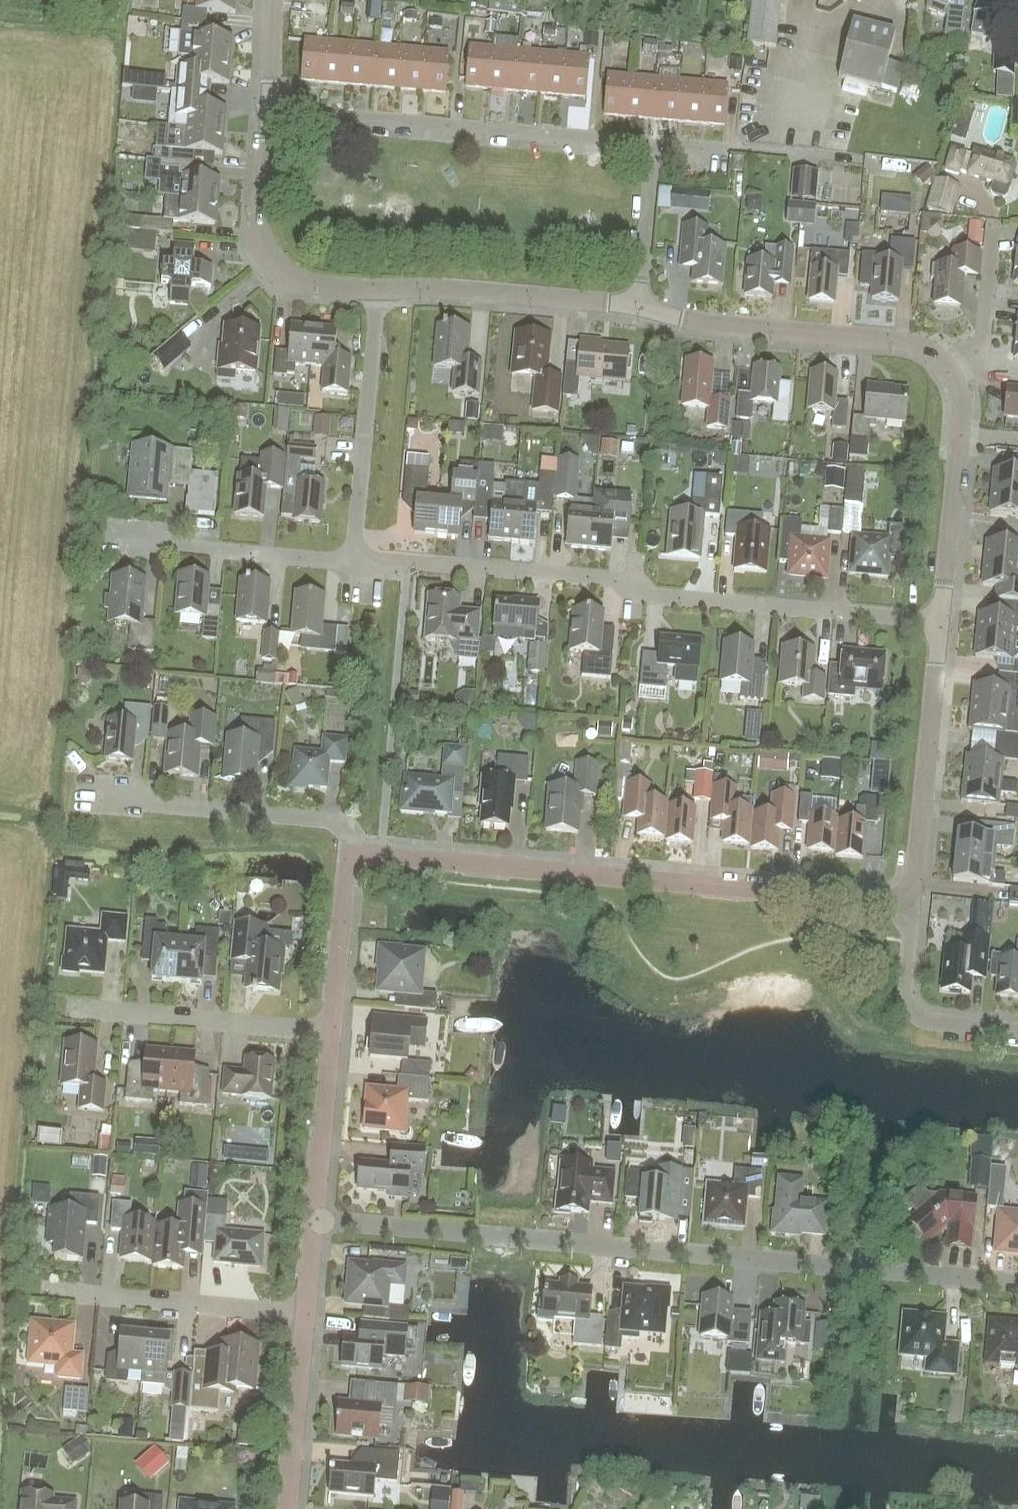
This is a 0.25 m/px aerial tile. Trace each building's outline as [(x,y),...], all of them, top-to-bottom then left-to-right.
[(235,0),(189,0),(189,2),(196,3),(195,9),(183,8),(182,21),(206,23),(207,11),(234,13),(235,0)] [(329,2),(308,0),(307,14),(328,16),(329,2)] [(746,44),(774,47),(781,0),(751,0),(746,44)] [(966,0),(928,0),(927,9),(947,17),(945,34),(962,40),(967,1),(966,0)] [(1010,0),(979,0),(975,12),(971,34),(983,37),(983,38),(992,40),(1000,34),(1003,23),(1001,22),(1010,0)] [(342,5),(341,16),(353,17),(354,6),(342,5)] [(382,17),(390,18),(391,5),(383,5),(382,17)] [(407,13),(406,22),(416,23),(417,14),(407,13)] [(441,29),(442,21),(431,20),(430,28),(441,29)] [(205,35),(206,23),(182,21),(179,56),(191,57),(190,67),(177,66),(175,91),(200,93),(201,81),(228,84),(232,37),(205,35)] [(494,34),(496,22),(486,21),(485,33),(494,34)] [(839,78),(865,84),(862,96),(879,100),(882,89),(898,93),(904,68),(888,64),(895,33),(853,22),(839,78)] [(556,29),(544,28),(543,38),(555,39),(556,29)] [(598,50),(600,34),(586,32),(584,48),(598,50)] [(326,83),(329,43),(305,40),(301,80),(326,83)] [(657,54),(659,41),(645,40),(643,52),(657,54)] [(1015,77),(1014,42),(994,40),(994,73),(1015,77)] [(350,85),(353,45),(329,43),(326,83),(350,85)] [(373,87),(377,47),(353,45),(350,85),(373,87)] [(397,89),(401,49),(377,47),(373,87),(397,89)] [(490,89),(494,49),(469,47),(466,87),(490,89)] [(699,48),(683,47),(683,52),(683,57),(698,57),(699,48)] [(933,66),(923,63),(925,51),(913,48),(905,77),(918,80),(919,76),(930,79),(933,66)] [(421,91),(425,51),(401,49),(397,89),(421,91)] [(514,91),(518,52),(494,49),(490,89),(514,91)] [(670,50),(659,49),(658,59),(669,60),(670,50)] [(449,54),(425,51),(421,91),(446,93),(449,54)] [(538,94),(541,54),(518,52),(514,91),(538,94)] [(562,96),(565,56),(541,54),(538,94),(562,96)] [(645,55),(643,70),(657,71),(658,56),(645,55)] [(590,58),(565,56),(562,96),(586,98),(590,58)] [(740,76),(742,58),(727,57),(725,74),(740,76)] [(123,74),(122,87),(124,87),(132,88),(157,90),(163,90),(164,78),(125,74),(123,74)] [(628,118),(632,78),(607,76),(604,116),(628,118)] [(652,120),(656,80),(632,78),(628,118),(652,120)] [(676,122),(680,82),(656,80),(652,120),(676,122)] [(700,124),(704,84),(680,82),(676,122),(700,124)] [(728,87),(704,84),(700,124),(725,126),(728,87)] [(199,106),(200,93),(175,91),(172,91),(169,126),(224,131),(226,108),(199,106)] [(973,125),(976,111),(961,106),(957,120),(973,125)] [(222,154),(224,131),(169,126),(167,149),(155,148),(154,161),(162,161),(194,164),(195,152),(222,154)] [(952,148),(946,171),(959,175),(960,171),(968,174),(994,182),(991,190),(994,194),(1004,197),(1008,195),(1011,184),(1008,183),(1014,162),(975,150),(972,158),(965,156),(966,152),(952,148)] [(193,176),(194,164),(162,161),(160,182),(175,183),(174,198),(179,198),(218,202),(220,179),(193,176)] [(927,166),(915,177),(923,186),(935,176),(927,166)] [(800,172),(797,200),(815,202),(818,174),(800,172)] [(952,216),(961,186),(935,179),(926,208),(952,216)] [(691,211),(693,190),(663,187),(661,208),(691,211)] [(883,196),(881,211),(881,212),(910,214),(912,199),(883,196)] [(179,198),(174,198),(165,197),(164,220),(173,221),(216,225),(218,202),(179,198)] [(799,226),(801,203),(789,202),(787,224),(799,226)] [(814,227),(816,204),(801,203),(799,226),(814,227)] [(922,214),(921,231),(943,232),(944,215),(922,214)] [(140,231),(154,232),(157,233),(172,234),(173,221),(164,220),(141,218),(140,231)] [(859,223),(847,222),(845,243),(857,244),(859,223)] [(980,245),(982,223),(970,222),(968,244),(980,245)] [(681,254),(679,267),(693,268),(692,283),(722,286),(725,247),(708,245),(709,229),(699,228),(683,226),(681,254)] [(113,236),(112,252),(131,253),(132,249),(152,250),(153,239),(154,232),(140,231),(140,236),(140,238),(113,236)] [(915,242),(902,241),(890,240),(889,261),(878,260),(878,254),(863,253),(860,285),(872,286),(871,299),(897,302),(900,269),(912,270),(915,242)] [(211,288),(212,267),(193,266),(195,247),(174,245),(173,264),(163,263),(161,284),(171,284),(169,304),(190,305),(191,286),(211,288)] [(790,279),(792,249),(765,246),(763,262),(747,261),(744,296),(772,298),(774,278),(790,279)] [(849,254),(825,251),(813,250),(808,301),(832,304),(835,277),(847,278),(849,254)] [(951,266),(937,265),(933,264),(931,279),(935,279),(933,305),(959,307),(962,275),(977,276),(979,252),(952,250),(951,266)] [(243,328),(224,327),(223,346),(219,349),(217,379),(235,381),(235,372),(256,373),(259,330),(256,329),(252,326),(247,325),(243,328)] [(311,365),(314,327),(290,325),(288,352),(276,351),(273,375),(286,377),(287,374),(294,375),(295,364),(311,365)] [(348,395),(351,358),(334,357),(337,329),(314,327),(311,365),(324,367),(322,392),(348,395)] [(478,395),(481,364),(467,362),(470,330),(437,327),(433,367),(454,369),(452,393),(478,395)] [(557,413),(560,378),(546,376),(550,337),(516,333),(512,375),(536,377),(533,411),(557,413)] [(165,372),(192,349),(179,334),(152,357),(165,372)] [(625,380),(627,349),(600,346),(600,341),(581,340),(579,364),(566,363),(563,397),(577,398),(579,376),(625,380)] [(727,429),(729,401),(709,399),(713,363),(686,360),(682,406),(708,408),(706,427),(727,429)] [(784,371),(754,368),(751,396),(738,395),(734,419),(752,421),(754,403),(775,405),(774,423),(787,422),(790,384),(780,382),(784,371)] [(845,430),(848,402),(834,401),(837,374),(811,372),(808,410),(833,412),(832,428),(845,430)] [(867,385),(864,418),(853,417),(849,457),(866,459),(869,427),(875,428),(876,420),(904,422),(907,390),(884,388),(884,387),(867,385)] [(1007,388),(1004,417),(1017,418),(1017,389),(1007,388)] [(296,396),(278,394),(277,407),(295,408),(296,396)] [(481,404),(467,403),(465,420),(479,421),(481,404)] [(246,407),(232,405),(231,417),(245,418),(246,407)] [(278,410),(276,431),(288,432),(290,412),(278,410)] [(330,438),(332,418),(316,417),(314,437),(330,438)] [(408,420),(407,429),(414,430),(417,427),(418,420),(408,420)] [(733,440),(747,441),(748,425),(734,424),(733,440)] [(504,430),(485,429),(484,443),(503,445),(504,430)] [(581,442),(592,457),(596,458),(598,438),(581,436),(581,442)] [(616,459),(618,443),(602,441),(600,457),(616,459)] [(722,450),(723,442),(711,441),(710,449),(722,450)] [(732,458),(740,459),(741,445),(733,444),(732,458)] [(281,516),(294,517),(294,521),(320,523),(324,484),(299,481),(301,459),(314,461),(316,449),(288,446),(281,516)] [(214,515),(218,476),(191,473),(193,452),(133,447),(129,497),(166,500),(168,486),(189,488),(186,513),(214,515)] [(836,447),(835,463),(847,464),(849,448),(836,447)] [(261,455),(261,461),(242,459),(240,477),(238,477),(235,515),(263,518),(266,487),(282,489),(285,457),(261,455)] [(427,496),(429,470),(430,457),(407,455),(403,500),(417,501),(414,533),(436,535),(439,497),(427,496)] [(557,473),(554,497),(556,497),(556,499),(570,501),(577,501),(577,500),(581,460),(558,458),(557,473)] [(474,505),(478,464),(460,462),(457,498),(439,497),(436,535),(458,537),(461,503),(474,505)] [(478,464),(477,476),(494,477),(495,466),(478,464)] [(844,491),(846,471),(826,469),(825,489),(844,491)] [(995,469),(993,491),(1017,494),(1017,472),(995,469)] [(863,506),(865,472),(848,471),(846,505),(863,506)] [(516,483),(511,542),(534,544),(537,512),(553,514),(554,499),(554,497),(557,473),(540,472),(537,505),(525,504),(527,484),(516,483)] [(477,476),(474,513),(486,514),(485,521),(490,521),(488,540),(511,542),(516,483),(506,482),(506,486),(493,485),(494,477),(477,476)] [(703,516),(719,517),(723,477),(706,476),(704,501),(693,500),(691,513),(672,512),(668,556),(699,559),(703,516)] [(993,491),(990,513),(1017,516),(1017,494),(993,491)] [(592,510),(588,549),(611,551),(614,522),(629,524),(631,495),(616,494),(594,492),(593,501),(592,510)] [(570,501),(566,547),(588,549),(592,510),(593,501),(577,500),(577,501),(570,501)] [(842,534),(844,510),(829,509),(827,533),(842,534)] [(763,515),(727,512),(725,536),(737,537),(734,570),(766,573),(770,531),(762,530),(763,515)] [(825,578),(828,543),(797,540),(799,520),(783,519),(779,562),(791,563),(790,575),(825,578)] [(886,575),(888,558),(904,559),(906,527),(890,526),(889,540),(854,537),(851,572),(886,575)] [(985,563),(1017,567),(1017,545),(987,541),(985,563)] [(985,563),(983,586),(996,587),(996,596),(1017,598),(1017,567),(985,563)] [(217,640),(220,606),(206,605),(209,578),(181,575),(177,615),(204,617),(202,639),(217,640)] [(154,653),(157,623),(142,622),(146,580),(114,577),(110,623),(131,624),(129,651),(154,653)] [(267,624),(270,583),(240,581),(236,621),(267,624)] [(343,653),(345,629),(322,627),(325,596),(296,594),(292,635),(303,636),(301,649),(343,653)] [(425,640),(448,642),(457,659),(480,661),(481,639),(477,639),(480,612),(460,611),(461,598),(429,596),(425,640)] [(538,602),(519,601),(519,604),(496,602),(494,638),(534,642),(535,632),(536,632),(538,602)] [(599,650),(602,614),(589,613),(589,612),(573,610),(570,651),(584,652),(582,676),(611,679),(613,651),(599,650)] [(1014,639),(1015,626),(1017,626),(1017,618),(980,613),(977,635),(1014,639)] [(376,629),(377,617),(365,616),(364,628),(376,629)] [(277,661),(279,633),(265,631),(262,659),(277,661)] [(1013,639),(978,635),(976,657),(1011,661),(1011,660),(1017,655),(1017,656),(1017,640),(1013,639)] [(668,666),(676,666),(675,683),(698,685),(699,668),(698,668),(700,640),(660,637),(659,657),(643,656),(639,697),(665,699),(668,666)] [(763,701),(766,667),(752,666),(753,645),(725,642),(721,682),(741,684),(740,699),(763,701)] [(545,675),(547,646),(530,644),(527,674),(545,675)] [(823,700),(825,677),(812,676),(814,650),(784,648),(781,684),(804,686),(803,699),(823,700)] [(881,689),(884,656),(843,653),(842,666),(830,665),(827,696),(855,699),(856,687),(881,689)] [(255,682),(272,684),(273,671),(257,670),(255,682)] [(971,707),(1009,711),(1009,710),(1010,701),(1017,702),(1017,676),(1003,674),(1002,687),(973,684),(971,707)] [(289,675),(288,685),(298,686),(299,676),(289,675)] [(139,677),(138,690),(151,691),(153,678),(139,677)] [(290,705),(302,699),(296,688),(284,693),(290,705)] [(454,708),(473,709),(474,693),(464,693),(454,699),(454,708)] [(149,731),(152,707),(125,705),(124,721),(110,720),(106,759),(132,762),(135,730),(149,731)] [(153,707),(150,737),(164,739),(167,708),(153,707)] [(1009,710),(1009,711),(971,707),(968,730),(997,733),(995,746),(1017,748),(1017,711),(1009,710)] [(410,708),(409,718),(414,719),(419,715),(419,709),(410,708)] [(760,742),(763,713),(750,711),(747,741),(760,742)] [(527,731),(531,733),(537,733),(538,716),(519,714),(519,718),(521,723),(523,727),(527,731)] [(213,746),(216,718),(192,716),(190,736),(169,734),(166,775),(197,778),(200,745),(213,746)] [(256,783),(259,749),(273,750),(275,722),(242,719),(240,737),(227,736),(223,780),(256,783)] [(631,721),(623,720),(622,730),(630,731),(631,721)] [(611,736),(613,722),(600,721),(598,734),(611,736)] [(329,762),(345,764),(347,740),(323,738),(322,753),(295,751),(294,769),(292,769),(290,788),(308,789),(308,787),(327,789),(329,762)] [(631,763),(633,744),(622,742),(619,762),(631,763)] [(887,746),(872,745),(871,761),(886,762),(887,750),(887,746)] [(995,746),(994,758),(966,756),(964,778),(1002,782),(1004,760),(1017,762),(1017,748),(995,746)] [(444,748),(443,766),(466,768),(468,750),(444,748)] [(773,770),(788,771),(788,755),(774,754),(773,770)] [(791,755),(790,763),(800,764),(801,755),(791,755)] [(480,798),(483,798),(481,825),(509,828),(511,800),(514,801),(515,782),(527,784),(529,759),(498,756),(497,778),(482,777),(480,798)] [(840,780),(842,762),(824,761),(823,778),(840,780)] [(874,762),(871,794),(887,796),(890,764),(874,762)] [(596,796),(598,764),(578,763),(576,789),(550,787),(546,831),(578,833),(580,805),(582,806),(583,795),(596,796)] [(711,802),(714,773),(713,773),(713,763),(704,763),(704,772),(687,771),(686,783),(695,784),(694,800),(711,802)] [(463,796),(466,768),(443,766),(442,781),(406,778),(405,790),(404,790),(402,810),(423,812),(424,811),(450,813),(451,795),(463,796)] [(625,807),(624,818),(639,819),(638,836),(664,838),(667,802),(653,801),(654,786),(643,785),(643,778),(627,776),(625,807)] [(712,806),(711,822),(724,823),(723,843),(749,845),(752,810),(753,799),(737,798),(738,789),(728,788),(729,777),(715,776),(712,806)] [(1002,782),(964,778),(961,801),(1000,805),(1001,794),(1017,796),(1017,788),(1017,783),(1002,782)] [(754,813),(751,849),(777,851),(779,831),(792,832),(793,817),(793,814),(796,789),(779,787),(778,796),(772,795),(770,815),(754,813)] [(801,795),(798,823),(810,824),(808,851),(834,853),(837,817),(811,815),(813,796),(801,795)] [(856,807),(855,822),(839,821),(836,857),(862,859),(865,823),(877,824),(879,798),(860,796),(859,807),(856,807)] [(1006,805),(1006,818),(1017,818),(1017,806),(1006,805)] [(693,844),(696,808),(669,806),(666,842),(693,844)] [(958,833),(956,857),(995,861),(996,847),(1006,848),(1008,838),(1014,839),(1015,826),(984,823),(982,835),(958,833)] [(994,872),(995,861),(956,857),(953,881),(992,884),(992,886),(1004,887),(1006,874),(994,872)] [(67,901),(69,881),(91,883),(92,872),(59,869),(58,871),(55,871),(53,897),(57,897),(57,900),(67,901)] [(139,875),(136,878),(136,883),(139,887),(143,887),(147,884),(147,879),(144,876),(139,875)] [(236,883),(236,893),(248,893),(248,884),(236,883)] [(1011,888),(1009,903),(1017,904),(1017,889),(1011,888)] [(977,903),(974,937),(989,939),(993,905),(977,903)] [(107,940),(125,942),(127,918),(103,916),(102,934),(68,931),(65,960),(63,960),(62,972),(78,974),(79,972),(104,974),(107,940)] [(176,983),(180,942),(165,941),(166,926),(157,926),(157,921),(146,920),(143,952),(154,953),(151,980),(176,983)] [(278,992),(282,949),(268,947),(270,932),(266,927),(237,924),(233,961),(249,963),(246,989),(278,992)] [(195,943),(180,942),(176,983),(202,985),(204,957),(217,958),(219,931),(197,929),(195,943)] [(946,951),(942,990),(970,993),(971,977),(985,979),(987,962),(989,939),(974,937),(970,937),(963,936),(962,952),(946,951)] [(991,979),(998,980),(997,996),(1017,998),(1017,941),(1015,960),(1002,959),(1003,957),(993,956),(991,979)] [(401,949),(380,947),(378,969),(381,969),(379,990),(405,993),(404,1009),(436,1012),(437,995),(419,993),(423,954),(401,952),(401,949)] [(427,1023),(374,1018),(370,1058),(408,1061),(409,1045),(425,1046),(427,1023)] [(79,1110),(103,1112),(106,1084),(94,1083),(97,1045),(65,1042),(61,1086),(81,1088),(79,1110)] [(167,1092),(171,1052),(147,1050),(145,1066),(129,1064),(125,1100),(152,1102),(153,1090),(167,1092)] [(210,1071),(193,1070),(195,1054),(171,1052),(167,1092),(181,1093),(179,1105),(206,1107),(210,1071)] [(246,1072),(225,1070),(223,1094),(243,1096),(243,1097),(270,1100),(273,1061),(247,1059),(246,1072)] [(367,1088),(364,1129),(404,1133),(407,1101),(428,1103),(430,1079),(399,1077),(397,1091),(367,1088)] [(445,1083),(436,1082),(435,1091),(444,1091),(445,1083)] [(36,1143),(60,1147),(62,1130),(39,1127),(36,1143)] [(100,1136),(98,1151),(100,1151),(110,1152),(112,1137),(101,1136),(100,1136)] [(135,1138),(134,1154),(159,1155),(160,1140),(135,1138)] [(609,1141),(608,1153),(623,1155),(624,1143),(609,1141)] [(225,1147),(224,1161),(236,1162),(237,1148),(225,1147)] [(407,1198),(409,1175),(422,1176),(425,1150),(393,1147),(391,1166),(361,1163),(358,1190),(388,1193),(388,1196),(407,1198)] [(257,1150),(255,1164),(267,1165),(269,1151),(257,1150)] [(763,1167),(764,1155),(752,1155),(751,1166),(763,1167)] [(93,1177),(106,1178),(107,1158),(95,1157),(93,1177)] [(989,1190),(991,1161),(972,1160),(969,1189),(989,1190)] [(612,1205),(615,1173),(592,1171),(593,1166),(577,1165),(578,1163),(561,1162),(557,1211),(588,1214),(589,1203),(612,1205)] [(209,1167),(193,1165),(192,1173),(208,1175),(209,1167)] [(1007,1169),(991,1168),(988,1209),(1003,1210),(1007,1169)] [(628,1171),(626,1204),(627,1204),(627,1198),(642,1199),(640,1222),(652,1224),(653,1220),(665,1221),(678,1222),(681,1197),(683,1171),(658,1169),(657,1182),(645,1181),(646,1173),(628,1171)] [(747,1198),(761,1199),(763,1173),(736,1170),(734,1187),(708,1184),(704,1224),(744,1228),(747,1198)] [(112,1179),(111,1195),(121,1196),(123,1180),(112,1179)] [(824,1235),(826,1205),(802,1203),(797,1197),(798,1183),(802,1183),(802,1182),(780,1180),(777,1213),(776,1212),(774,1232),(793,1234),(794,1232),(824,1235)] [(49,1204),(51,1188),(34,1187),(33,1203),(49,1204)] [(976,1199),(940,1195),(940,1196),(927,1195),(921,1187),(903,1201),(916,1216),(909,1221),(913,1226),(913,1230),(914,1233),(916,1236),(919,1238),(923,1238),(927,1243),(942,1230),(948,1231),(947,1247),(970,1249),(972,1227),(973,1227),(976,1199)] [(54,1257),(82,1260),(86,1224),(98,1225),(100,1198),(70,1195),(68,1211),(50,1209),(47,1244),(56,1245),(54,1257)] [(185,1206),(183,1206),(181,1229),(155,1227),(152,1262),(153,1262),(153,1266),(183,1269),(186,1234),(205,1236),(207,1216),(208,1199),(186,1197),(185,1206)] [(152,1262),(155,1227),(154,1227),(154,1223),(130,1221),(132,1204),(113,1202),(111,1230),(123,1231),(121,1259),(152,1262)] [(997,1251),(1017,1253),(1017,1216),(1001,1214),(997,1251)] [(215,1244),(214,1264),(261,1268),(264,1235),(225,1232),(226,1218),(207,1216),(205,1236),(204,1243),(215,1244)] [(347,1303),(364,1305),(363,1319),(389,1321),(389,1319),(409,1321),(411,1309),(385,1306),(387,1286),(406,1288),(408,1268),(392,1266),(374,1265),(374,1267),(351,1265),(347,1303)] [(589,1317),(591,1289),(577,1288),(577,1283),(571,1283),(571,1287),(546,1285),(545,1295),(545,1298),(545,1304),(539,1304),(538,1322),(553,1323),(553,1318),(575,1320),(573,1346),(601,1348),(604,1318),(589,1317)] [(668,1309),(669,1291),(647,1289),(646,1292),(626,1290),(623,1319),(607,1318),(604,1349),(621,1351),(622,1339),(639,1340),(640,1331),(662,1333),(665,1309),(668,1309)] [(732,1299),(704,1297),(701,1337),(727,1339),(727,1343),(749,1345),(752,1316),(731,1314),(732,1299)] [(800,1345),(803,1306),(777,1304),(774,1332),(761,1331),(758,1360),(783,1362),(785,1344),(800,1345)] [(673,1311),(672,1321),(679,1322),(680,1312),(673,1311)] [(905,1315),(901,1355),(928,1357),(927,1372),(955,1374),(957,1346),(942,1345),(945,1319),(905,1315)] [(817,1323),(814,1351),(832,1353),(835,1324),(817,1323)] [(991,1323),(988,1363),(1001,1364),(1001,1367),(1014,1368),(1014,1365),(1017,1366),(1017,1325),(991,1323)] [(401,1357),(404,1329),(379,1326),(361,1324),(360,1339),(344,1338),(342,1367),(381,1370),(383,1355),(401,1357)] [(72,1328),(34,1325),(32,1349),(29,1349),(27,1365),(44,1367),(45,1359),(59,1361),(58,1377),(79,1379),(81,1357),(69,1356),(72,1328)] [(190,1410),(193,1374),(174,1373),(174,1374),(166,1373),(167,1365),(173,1365),(176,1333),(161,1332),(161,1337),(145,1335),(142,1373),(141,1385),(165,1387),(165,1389),(172,1394),(171,1408),(190,1410)] [(142,1373),(145,1335),(121,1333),(119,1358),(108,1357),(108,1355),(107,1355),(105,1382),(127,1384),(129,1372),(142,1373)] [(224,1343),(223,1355),(206,1353),(206,1359),(195,1358),(193,1374),(190,1410),(219,1412),(221,1392),(234,1393),(235,1389),(253,1390),(257,1346),(224,1343)] [(732,1354),(730,1374),(750,1375),(752,1356),(732,1354)] [(338,1405),(336,1423),(338,1423),(337,1433),(352,1435),(363,1436),(376,1437),(377,1426),(378,1427),(379,1425),(385,1425),(391,1420),(395,1386),(354,1382),(352,1398),(354,1398),(353,1406),(338,1405)] [(79,1389),(66,1388),(65,1413),(77,1414),(79,1389)] [(132,1439),(135,1420),(121,1419),(119,1438),(132,1439)] [(78,1438),(86,1439),(87,1427),(75,1426),(74,1438),(78,1438)] [(139,1438),(148,1439),(149,1431),(139,1431),(139,1438)] [(239,1432),(238,1445),(249,1445),(250,1433),(239,1432)] [(88,1453),(78,1438),(67,1446),(76,1460),(88,1453)] [(136,1461),(151,1478),(169,1462),(154,1445),(136,1461)] [(368,1467),(332,1464),(332,1472),(330,1472),(330,1475),(331,1475),(330,1494),(374,1498),(375,1482),(397,1484),(400,1454),(369,1451),(368,1467)] [(185,1479),(185,1475),(182,1472),(178,1472),(175,1475),(175,1479),(178,1482),(182,1482),(185,1479)] [(586,1489),(589,1486),(590,1482),(587,1478),(582,1477),(578,1480),(578,1485),(581,1489),(586,1489)] [(461,1493),(463,1493),(479,1495),(480,1485),(462,1483),(461,1493)] [(431,1508),(449,1508),(451,1490),(433,1488),(431,1508)] [(463,1493),(461,1493),(453,1492),(451,1508),(461,1508),(463,1493)] [(23,1493),(22,1508),(76,1508),(76,1503),(52,1500),(52,1496),(23,1493)] [(140,1495),(139,1507),(121,1506),(121,1508),(162,1508),(163,1498),(140,1495)] [(815,1498),(802,1496),(801,1508),(819,1508),(819,1501),(820,1498),(815,1498)]
